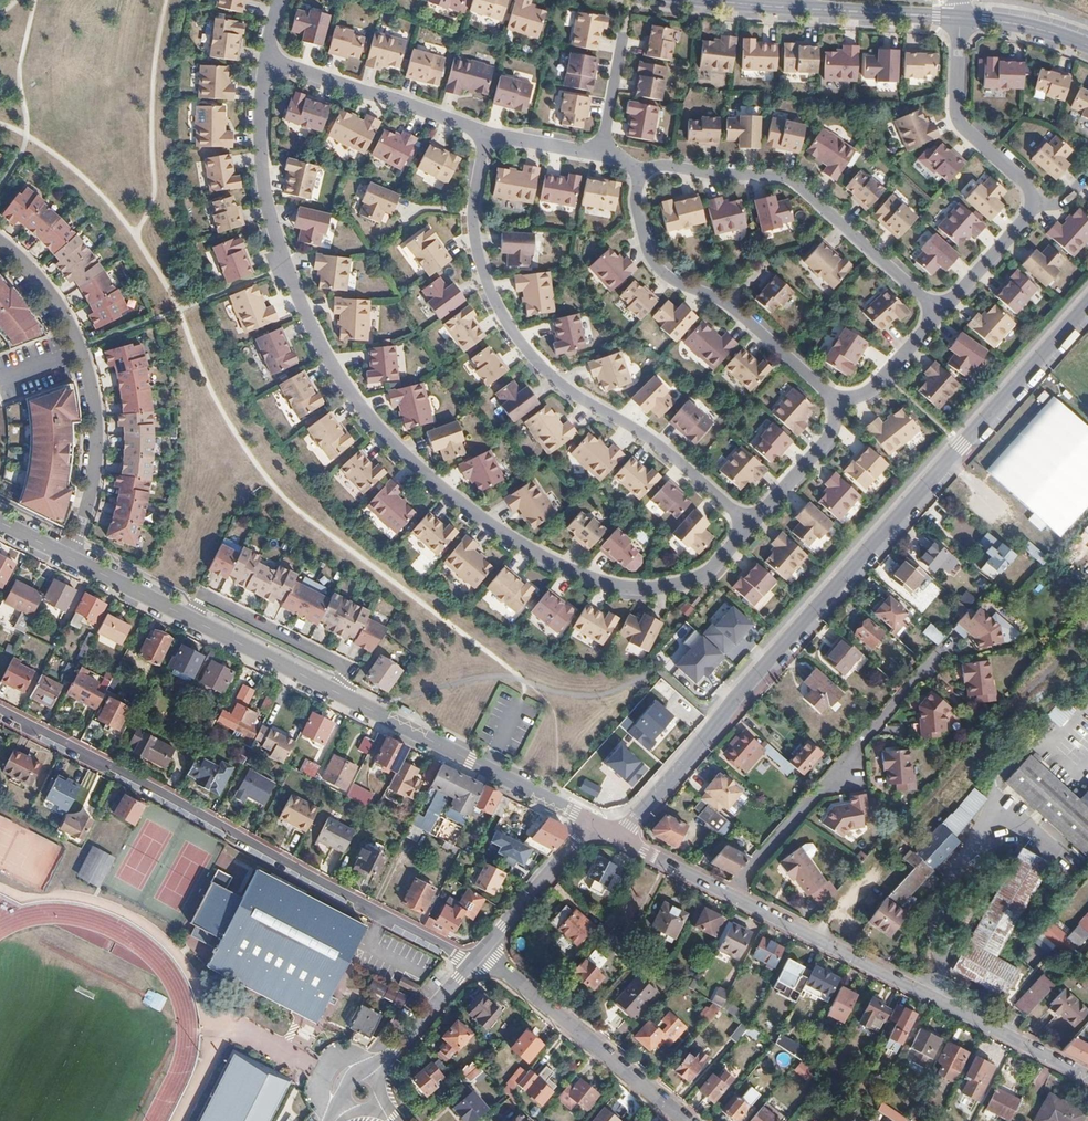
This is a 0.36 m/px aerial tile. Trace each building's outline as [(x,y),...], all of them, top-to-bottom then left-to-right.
[(244,0),(218,0),(217,5),(219,5),(242,10),(244,0)] [(446,7),(448,4),(460,9),(464,0),(428,0),(446,7)] [(508,0),(472,0),(470,8),(503,18),(508,0)] [(547,9),(537,6),(537,4),(530,3),(531,1),(531,0),(516,0),(508,25),(539,35),(547,9)] [(297,7),(292,28),(305,31),(309,32),(307,40),(322,44),(330,13),(311,8),(311,11),(297,7)] [(599,28),(599,24),(602,25),(607,26),(609,15),(579,10),(573,44),(597,48),(601,28),(599,28)] [(567,12),(565,25),(572,26),(574,13),(567,12)] [(238,58),(241,38),(238,37),(239,33),(242,34),(242,31),(243,31),(245,22),(243,22),(244,19),(216,16),(214,32),(211,35),(210,40),(212,41),(211,55),(235,58),(238,58)] [(670,58),(674,40),(670,40),(672,27),(653,23),(651,34),(650,39),(647,38),(644,53),(670,58)] [(360,55),(366,36),(353,33),(354,29),(336,25),(334,30),(329,50),(343,55),(344,51),(350,52),(360,55)] [(400,66),(407,39),(375,30),(366,63),(381,68),(382,63),(382,61),(390,63),(390,62),(400,66)] [(733,67),(737,35),(722,33),(721,37),(721,39),(714,38),(714,39),(703,38),(700,65),(732,69),(733,67)] [(777,68),(778,43),(758,43),(758,44),(755,44),(755,42),(755,36),(744,36),(742,67),(777,68)] [(784,69),(818,70),(820,42),(802,42),(802,44),(796,44),(796,41),(785,41),(784,69)] [(857,78),(859,44),(844,43),(844,47),(844,50),(837,50),(826,50),(825,77),(857,78)] [(439,83),(446,56),(413,47),(407,70),(406,74),(423,79),(424,76),(429,78),(429,80),(439,83)] [(865,54),(865,76),(878,76),(878,79),(898,80),(899,48),(883,47),(883,55),(879,55),(865,54)] [(936,71),(937,51),(926,51),(922,50),(922,47),(906,47),(905,74),(923,74),(923,71),(936,71)] [(595,73),(598,55),(571,50),(565,84),(592,89),(594,79),(591,78),(592,73),(595,73)] [(487,92),(494,65),(485,63),(485,62),(472,59),(472,60),(455,55),(447,82),(446,89),(460,93),(463,85),(470,87),(477,89),(487,92)] [(1024,84),(1026,59),(1005,57),(1005,60),(1000,60),(1000,57),(998,57),(998,56),(989,55),(989,56),(986,56),(985,84),(1001,85),(1004,87),(1010,87),(1011,85),(1024,86),(1024,84)] [(667,65),(640,60),(638,70),(641,71),(640,77),(637,76),(634,93),(661,98),(667,65)] [(234,97),(236,83),(231,82),(229,82),(230,75),(229,75),(229,64),(202,62),(200,95),(212,96),(234,97)] [(1064,99),(1068,83),(1071,73),(1056,69),(1055,72),(1050,71),(1039,68),(1034,87),(1047,91),(1046,94),(1064,99)] [(528,109),(534,82),(500,75),(499,80),(495,102),(505,105),(505,102),(511,103),(511,106),(528,109)] [(1081,86),(1071,104),(1083,110),(1081,114),(1087,117),(1087,89),(1081,86)] [(326,118),(331,101),(311,95),(310,97),(306,96),(307,93),(305,93),(305,91),(296,89),(296,90),(293,90),(285,115),(301,120),(303,124),(308,125),(310,123),(323,127),(326,118)] [(565,109),(563,122),(583,126),(585,115),(586,110),(589,111),(591,95),(565,91),(562,109),(565,109)] [(652,139),(659,105),(628,99),(626,110),(632,111),(634,112),(634,115),(631,115),(628,134),(652,139)] [(232,145),(232,130),(224,130),(224,123),(223,116),(223,104),(196,105),(196,115),(195,115),(196,128),(196,129),(197,146),(229,145),(232,145)] [(941,134),(934,121),(931,122),(929,123),(926,116),(925,117),(921,107),(895,118),(909,148),(941,134)] [(350,142),(365,150),(381,119),(368,112),(364,119),(357,116),(351,113),(342,108),(329,132),(338,137),(337,137),(350,143),(350,142)] [(760,146),(761,114),(741,113),(741,117),(728,116),(727,137),(740,138),(744,138),(744,146),(760,146)] [(685,141),(696,140),(701,140),(700,144),(716,143),(715,116),(697,117),(697,120),(684,120),(685,141)] [(800,151),(806,123),(773,116),(767,143),(777,146),(777,143),(783,144),(783,147),(800,151)] [(856,149),(842,139),(842,138),(831,131),(823,126),(807,149),(816,155),(822,159),(829,163),(824,170),(836,178),(856,149)] [(383,128),(371,153),(401,167),(416,136),(403,129),(401,133),(400,134),(393,131),(393,132),(383,128)] [(1045,142),(1032,156),(1056,178),(1066,167),(1060,162),(1063,158),(1072,148),(1056,134),(1047,144),(1045,142)] [(429,138),(417,164),(448,179),(460,154),(451,149),(450,152),(444,149),(445,146),(429,138)] [(967,160),(955,150),(953,153),(949,149),(941,142),(933,151),(930,149),(926,149),(920,156),(934,169),(935,168),(949,180),(967,160)] [(242,184),(240,173),(235,174),(232,174),(232,171),(234,171),(231,150),(206,155),(212,190),(223,187),(242,184)] [(308,197),(316,163),(307,161),(287,156),(284,167),(289,168),(292,169),(291,172),(288,171),(284,191),(308,197)] [(1066,167),(1069,163),(1063,158),(1060,162),(1066,167)] [(534,200),(540,166),(525,163),(523,171),(516,170),(509,168),(498,166),(493,193),(503,195),(503,196),(516,198),(516,197),(534,200)] [(867,208),(885,188),(871,176),(869,178),(859,170),(846,185),(854,192),(857,195),(855,198),(867,208)] [(545,173),(540,197),(575,204),(576,194),(580,173),(569,171),(568,177),(568,179),(565,178),(565,177),(545,173)] [(994,202),(1006,188),(989,174),(980,185),(978,182),(965,198),(990,219),(1000,207),(994,202)] [(587,175),(582,202),(616,208),(621,181),(611,179),(610,181),(604,180),(604,178),(587,175)] [(394,208),(400,193),(370,180),(362,199),(366,200),(361,212),(380,221),(385,208),(387,204),(394,208)] [(966,195),(976,183),(972,180),(962,191),(966,195)] [(18,217),(25,223),(27,221),(28,219),(44,201),(45,200),(28,185),(22,192),(20,190),(3,211),(12,219),(15,215),(18,217)] [(705,220),(698,193),(678,199),(679,201),(674,202),(674,200),(671,200),(670,199),(662,201),(663,203),(660,203),(667,230),(684,225),(686,227),(691,226),(693,223),(705,220)] [(917,215),(891,193),(873,214),(881,221),(883,219),(887,223),(886,225),(899,236),(917,215)] [(245,222),(238,203),(236,204),(232,194),(213,199),(216,212),(213,213),(219,230),(245,222)] [(730,199),(730,198),(722,200),(722,198),(721,194),(707,198),(715,230),(715,231),(747,224),(740,197),(730,199)] [(755,198),(763,230),(782,226),(781,222),(794,219),(790,198),(776,201),(772,202),(771,194),(755,198)] [(60,215),(44,201),(28,219),(27,221),(25,223),(31,228),(32,227),(35,230),(34,231),(40,237),(43,234),(60,215)] [(324,231),(329,212),(297,204),(294,219),(301,221),(300,225),(297,237),(317,243),(321,230),(324,231)] [(965,206),(944,231),(964,248),(964,249),(971,241),(972,242),(977,236),(978,238),(981,240),(991,229),(979,218),(965,206)] [(1087,238),(1087,213),(1079,206),(1072,214),(1067,219),(1062,225),(1056,219),(1046,231),(1061,243),(1069,251),(1073,253),(1084,241),(1085,242),(1087,238)] [(76,232),(60,215),(43,234),(40,237),(46,242),(47,241),(50,244),(49,245),(55,252),(76,232)] [(417,258),(419,261),(420,262),(423,262),(431,273),(440,266),(453,256),(440,239),(438,241),(435,238),(437,236),(435,234),(437,233),(431,226),(430,227),(428,225),(407,241),(417,255),(417,258)] [(509,251),(508,264),(530,265),(531,252),(534,252),(535,232),(502,230),(501,246),(509,246),(509,251)] [(76,232),(55,252),(61,260),(64,263),(60,267),(65,273),(79,261),(91,251),(76,232)] [(959,253),(935,232),(922,247),(924,249),(915,259),(931,273),(940,263),(943,259),(949,265),(959,253)] [(242,235),(241,235),(241,233),(214,243),(221,259),(219,262),(221,267),(224,268),(229,280),(255,270),(247,250),(244,252),(243,248),(245,247),(244,244),(245,244),(242,235)] [(834,286),(852,265),(850,263),(851,262),(845,256),(843,257),(841,256),(840,258),(836,255),(838,253),(823,238),(804,259),(814,268),(814,271),(818,274),(821,274),(834,286)] [(1050,243),(1046,247),(1041,253),(1038,256),(1032,251),(1022,262),(1045,283),(1046,284),(1059,269),(1057,267),(1064,258),(1066,257),(1050,243)] [(618,254),(610,246),(590,264),(612,289),(620,281),(637,265),(628,255),(625,258),(623,259),(618,253),(618,254)] [(1041,253),(1035,247),(1032,251),(1038,256),(1041,253)] [(79,261),(65,273),(71,280),(75,276),(78,279),(80,285),(104,269),(91,251),(79,261)] [(347,288),(351,256),(317,251),(315,266),(319,266),(322,267),(320,274),(322,274),(320,285),(347,288)] [(949,265),(943,259),(940,263),(946,268),(949,265)] [(1038,286),(1017,267),(1010,275),(1012,277),(1008,282),(1006,280),(995,293),(1003,301),(1015,312),(1038,286)] [(104,269),(80,285),(84,292),(86,291),(88,294),(86,295),(90,302),(95,299),(115,287),(104,269)] [(549,269),(515,274),(516,289),(525,288),(525,295),(526,302),(528,313),(554,309),(553,300),(554,300),(552,287),(551,287),(549,269)] [(46,333),(42,323),(28,306),(30,304),(13,284),(11,285),(0,272),(0,330),(7,338),(10,346),(40,335),(46,333)] [(782,303),(794,290),(774,272),(764,284),(766,286),(763,289),(756,297),(771,311),(779,301),(782,303)] [(440,316),(466,296),(457,284),(450,289),(448,285),(440,275),(423,287),(431,298),(428,300),(440,316)] [(659,297),(647,287),(645,290),(642,286),(634,279),(620,294),(630,302),(627,305),(641,317),(659,297)] [(450,289),(457,284),(454,280),(448,285),(450,289)] [(281,316),(275,302),(268,305),(265,299),(262,292),(258,282),(233,292),(236,301),(235,301),(240,313),(241,313),(248,330),(281,316)] [(128,305),(117,286),(95,299),(90,302),(95,309),(97,313),(92,315),(98,326),(121,312),(120,310),(128,305)] [(862,309),(878,328),(894,314),(892,313),(895,311),(896,312),(900,316),(900,317),(908,309),(888,286),(862,309)] [(368,328),(369,315),(368,314),(369,297),(358,296),(334,295),(333,310),(341,311),(341,318),(340,325),(339,336),(367,338),(367,328),(368,328)] [(676,339),(698,314),(687,304),(681,310),(678,307),(668,298),(654,314),(664,323),(661,326),(676,339)] [(681,310),(687,304),(683,301),(678,307),(681,310)] [(1016,321),(995,302),(988,311),(987,310),(982,315),(981,314),(977,311),(968,322),(994,346),(1016,321)] [(485,334),(473,317),(471,319),(469,316),(471,314),(475,311),(469,303),(444,321),(465,349),(485,334)] [(561,339),(559,340),(554,341),(555,347),(556,352),(586,345),(578,311),(577,312),(554,317),(558,337),(560,336),(561,339)] [(715,367),(738,340),(727,330),(721,336),(716,331),(710,326),(702,319),(684,340),(692,346),(691,347),(701,356),(702,355),(715,367)] [(298,360),(297,358),(298,356),(294,348),(293,349),(292,347),(290,348),(288,344),(290,343),(288,338),(281,324),(256,336),(262,348),(261,351),(263,356),(266,356),(273,372),(298,360)] [(856,359),(868,342),(845,326),(837,337),(834,337),(831,342),(832,345),(823,359),(845,374),(847,372),(848,373),(853,366),(852,365),(853,363),(851,361),(853,357),(856,359)] [(948,361),(965,374),(973,363),(976,365),(988,349),(961,330),(952,342),(959,347),(956,350),(954,353),(948,361)] [(145,363),(147,363),(143,342),(134,343),(133,340),(107,345),(109,357),(115,357),(115,360),(117,369),(145,363)] [(956,350),(959,347),(952,342),(949,346),(956,350)] [(399,377),(396,343),(380,344),(370,345),(372,366),(374,365),(375,369),(372,369),(367,369),(368,380),(399,377)] [(471,357),(479,366),(476,369),(488,383),(508,366),(499,355),(496,356),(493,353),(486,344),(471,357)] [(742,346),(725,365),(751,388),(771,365),(763,358),(759,362),(758,363),(755,361),(757,360),(757,359),(742,346)] [(630,381),(623,358),(620,349),(587,360),(592,374),(596,373),(598,373),(600,379),(601,379),(602,383),(604,389),(630,381)] [(960,382),(947,370),(935,359),(925,370),(928,373),(929,374),(924,380),(925,381),(918,389),(939,407),(960,382)] [(145,363),(117,369),(119,377),(120,376),(121,380),(119,381),(121,389),(150,385),(145,363)] [(323,402),(322,400),(323,399),(318,391),(317,392),(316,390),(314,391),(312,388),(314,386),(303,368),(280,382),(286,393),(285,396),(288,400),(290,401),(299,416),(323,402)] [(631,397),(642,408),(647,402),(651,405),(660,415),(675,400),(666,391),(669,388),(655,374),(631,397)] [(530,387),(524,392),(521,389),(513,378),(497,391),(505,401),(502,404),(513,420),(540,400),(530,387)] [(427,397),(423,380),(389,388),(392,403),(400,401),(402,408),(403,416),(406,426),(432,420),(430,411),(431,410),(428,397),(427,397)] [(20,498),(19,501),(25,504),(56,520),(57,518),(65,520),(66,519),(71,509),(73,498),(69,497),(70,493),(72,485),(72,480),(68,479),(70,464),(72,450),(72,435),(72,420),(76,419),(75,409),(74,403),(74,402),(78,402),(78,398),(75,383),(67,384),(27,397),(29,407),(31,430),(30,452),(28,468),(26,478),(20,498)] [(530,387),(528,384),(521,389),(524,392),(530,387)] [(150,385),(121,389),(122,397),(124,396),(124,400),(122,400),(124,409),(153,407),(150,385)] [(803,419),(808,413),(807,413),(807,412),(814,404),(793,386),(772,411),(797,434),(808,423),(804,420),(803,419)] [(713,421),(688,398),(669,420),(683,431),(684,429),(689,432),(687,435),(695,441),(713,421)] [(1052,400),(985,474),(1058,538),(1087,505),(1087,432),(1052,400)] [(550,451),(578,430),(569,418),(563,423),(559,417),(554,411),(548,402),(526,419),(532,426),(531,427),(539,438),(540,437),(550,451)] [(645,411),(651,405),(647,402),(642,408),(645,411)] [(866,425),(888,452),(902,442),(903,442),(911,435),(913,434),(913,433),(920,427),(909,412),(903,406),(895,413),(889,417),(883,421),(878,415),(866,425)] [(124,409),(118,409),(118,417),(124,417),(124,421),(125,432),(154,432),(153,407),(124,409)] [(341,424),(330,409),(308,425),(316,435),(315,439),(319,443),(321,443),(331,457),(354,440),(352,439),(353,438),(348,430),(347,431),(345,429),(343,431),(340,427),(343,426),(341,424)] [(426,430),(432,444),(439,442),(440,446),(445,458),(465,451),(461,439),(464,437),(458,419),(426,430)] [(758,449),(773,463),(780,455),(783,451),(786,453),(796,441),(776,424),(764,438),(766,440),(758,449)] [(611,467),(625,452),(613,442),(608,448),(603,443),(597,438),(589,431),(571,451),(578,458),(577,459),(587,468),(588,467),(601,478),(611,467)] [(154,432),(125,432),(125,441),(126,441),(126,445),(125,445),(125,453),(154,454),(154,432)] [(861,483),(883,458),(878,453),(862,439),(851,452),(853,454),(849,458),(847,457),(840,464),(861,483)] [(758,479),(768,468),(743,445),(720,470),(741,488),(748,479),(749,480),(754,475),(758,479)] [(364,491),(386,469),(378,462),(375,465),(374,467),(371,465),(372,463),(359,448),(343,463),(340,465),(364,491)] [(505,478),(490,448),(459,463),(466,476),(470,475),(471,474),(474,481),(476,480),(480,489),(505,478)] [(154,454),(125,453),(124,461),(125,461),(125,465),(123,465),(122,474),(151,477),(154,454)] [(641,497),(661,474),(652,466),(648,471),(647,472),(645,470),(646,469),(631,455),(615,474),(641,497)] [(861,493),(853,486),(834,470),(825,481),(828,484),(829,486),(825,490),(825,491),(818,500),(839,517),(861,493)] [(117,473),(116,482),(121,482),(121,486),(119,493),(148,499),(151,477),(122,474),(117,473)] [(402,498),(396,493),(402,487),(390,477),(367,504),(380,515),(379,516),(397,531),(416,510),(408,503),(402,498)] [(527,517),(533,526),(556,511),(551,503),(552,502),(544,491),(543,491),(534,477),(515,489),(504,496),(512,509),(519,505),(523,511),(527,517)] [(668,507),(678,516),(691,501),(683,493),(680,490),(682,488),(670,478),(652,498),(666,510),(668,507)] [(148,499),(119,493),(117,501),(119,502),(118,505),(116,505),(114,513),(141,522),(148,499)] [(811,547),(833,522),(828,517),(808,500),(798,511),(804,517),(801,520),(792,529),(811,547)] [(700,524),(706,518),(694,508),(673,532),(687,545),(690,542),(700,551),(714,536),(704,527),(700,524)] [(576,538),(588,549),(606,528),(592,516),(590,519),(580,510),(566,525),(575,532),(578,535),(576,538)] [(437,552),(458,529),(450,522),(446,526),(445,528),(442,525),(443,524),(428,511),(412,529),(437,552)] [(804,517),(798,511),(795,515),(801,520),(804,517)] [(141,522),(114,513),(111,522),(113,522),(112,526),(110,526),(108,533),(135,542),(141,522)] [(704,527),(709,521),(706,518),(700,524),(704,527)] [(1087,551),(1087,525),(1075,538),(1087,551)] [(637,550),(628,541),(630,539),(616,526),(598,547),(610,557),(612,555),(615,558),(624,565),(637,550)] [(808,553),(788,535),(782,530),(772,541),(775,543),(776,545),(771,550),(772,551),(765,559),(786,577),(808,553)] [(473,548),(478,542),(467,532),(466,534),(445,559),(468,580),(469,579),(476,585),(493,564),(485,557),(479,552),(473,548)] [(1006,565),(1015,555),(1002,545),(985,532),(979,540),(981,542),(984,545),(986,548),(986,549),(986,550),(986,551),(986,552),(986,553),(987,553),(990,556),(981,568),(993,578),(1005,564),(1006,565)] [(230,571),(240,551),(222,542),(209,567),(216,570),(217,569),(220,570),(219,572),(227,576),(230,571)] [(946,553),(933,542),(918,561),(931,571),(946,553)] [(1042,566),(1048,559),(1027,542),(1022,548),(1042,566)] [(246,585),(258,560),(261,554),(243,545),(240,551),(230,571),(237,575),(240,576),(238,581),(246,585)] [(16,564),(8,560),(3,558),(7,551),(0,548),(0,584),(2,585),(3,584),(5,585),(16,564)] [(776,578),(755,559),(743,573),(746,575),(742,579),(739,577),(732,585),(753,603),(776,578)] [(264,595),(277,570),(258,560),(246,585),(254,590),(254,588),(257,590),(257,591),(264,595)] [(924,574),(906,560),(889,580),(907,595),(924,574)] [(278,595),(285,599),(295,579),(299,573),(280,563),(277,570),(264,595),(272,598),(274,593),(278,595)] [(517,610),(535,589),(533,587),(534,586),(527,580),(526,581),(524,580),(522,582),(519,579),(521,577),(505,563),(487,584),(497,593),(497,596),(501,600),(504,599),(517,610)] [(32,616),(42,596),(44,597),(49,587),(51,582),(44,579),(39,576),(32,590),(16,582),(6,603),(32,616)] [(980,576),(974,584),(981,590),(988,583),(980,576)] [(300,613),(313,588),(295,579),(285,599),(282,604),(290,608),(291,606),(294,608),(293,609),(300,613)] [(55,581),(44,601),(64,611),(74,591),(66,586),(55,581)] [(557,630),(575,609),(567,602),(565,604),(560,601),(562,598),(548,587),(545,591),(531,609),(557,630)] [(320,617),(330,597),(313,588),(300,613),(307,617),(308,615),(311,617),(310,618),(318,622),(320,617)] [(333,591),(330,597),(320,617),(327,620),(330,622),(328,627),(335,631),(351,600),(333,591)] [(96,602),(85,596),(69,626),(75,629),(81,617),(87,620),(86,622),(89,624),(91,621),(96,624),(105,606),(96,602)] [(906,613),(888,597),(875,614),(893,628),(889,633),(896,639),(906,627),(899,621),(906,613)] [(351,600),(335,631),(343,635),(345,630),(349,631),(356,635),(366,615),(369,609),(351,600)] [(684,600),(676,609),(686,617),(693,608),(684,600)] [(967,610),(968,609),(958,601),(952,608),(962,616),(967,610)] [(604,642),(619,615),(609,609),(606,614),(605,616),(602,615),(604,613),(586,602),(573,624),(604,642)] [(753,626),(732,606),(704,634),(724,654),(753,626)] [(971,614),(967,610),(962,616),(950,629),(962,639),(967,634),(974,640),(975,648),(999,645),(995,626),(976,609),(971,614)] [(645,620),(649,613),(645,610),(641,617),(645,620)] [(647,649),(662,620),(649,613),(645,620),(641,617),(629,611),(620,630),(631,636),(630,640),(647,649)] [(940,632),(919,614),(912,621),(924,630),(922,632),(933,640),(940,632)] [(121,645),(130,627),(121,623),(118,621),(114,619),(106,615),(97,632),(121,645)] [(372,649),(387,627),(366,615),(356,635),(354,640),(372,649)] [(883,633),(867,619),(855,633),(870,647),(873,643),(876,645),(878,642),(877,640),(883,633)] [(165,652),(171,640),(162,636),(154,632),(152,637),(149,635),(139,656),(158,666),(165,652)] [(82,662),(95,637),(89,634),(83,646),(84,647),(78,660),(82,662)] [(724,657),(702,635),(674,663),(697,685),(724,657)] [(661,652),(664,656),(660,660),(666,668),(687,649),(677,638),(661,652)] [(861,655),(843,639),(825,658),(844,674),(861,655)] [(168,667),(169,667),(192,679),(203,658),(192,652),(182,647),(176,659),(173,658),(168,667)] [(222,694),(233,673),(224,668),(215,663),(219,654),(211,650),(205,662),(211,665),(202,684),(222,694)] [(364,677),(388,692),(403,672),(379,657),(364,677)] [(24,694),(34,673),(19,665),(20,663),(12,659),(0,683),(8,687),(9,686),(24,694)] [(71,683),(78,669),(68,663),(60,678),(71,683)] [(977,691),(986,691),(985,663),(963,664),(963,667),(958,667),(959,685),(964,684),(965,699),(973,698),(977,698),(977,691)] [(103,697),(95,692),(99,684),(84,676),(87,670),(80,666),(78,669),(71,683),(65,694),(96,710),(103,697)] [(842,693),(816,670),(805,682),(813,689),(804,698),(820,713),(828,704),(830,705),(842,693)] [(112,680),(113,678),(106,674),(104,679),(111,683),(112,680)] [(904,679),(900,674),(894,680),(899,685),(904,679)] [(238,695),(243,683),(236,680),(231,692),(238,695)] [(45,716),(56,695),(36,685),(25,705),(45,716)] [(987,704),(986,691),(977,691),(977,698),(973,698),(974,704),(987,704)] [(1087,708),(1087,692),(1074,709),(1061,698),(1045,716),(1059,728),(1072,713),(1079,718),(1087,708)] [(947,710),(929,694),(914,711),(916,726),(908,726),(909,742),(934,741),(933,735),(941,734),(939,718),(947,710)] [(268,715),(276,700),(269,696),(261,712),(268,715)] [(100,715),(97,720),(105,724),(102,729),(108,732),(111,727),(118,731),(129,709),(109,699),(108,699),(104,709),(101,707),(98,714),(100,715)] [(650,740),(671,716),(655,702),(635,725),(650,740)] [(237,712),(239,707),(237,705),(231,716),(234,718),(237,712)] [(235,731),(246,710),(239,707),(237,712),(234,718),(231,716),(220,711),(215,721),(222,724),(235,731)] [(253,740),(258,730),(250,725),(255,715),(251,712),(246,710),(235,731),(253,740)] [(170,730),(138,713),(135,719),(167,736),(170,730)] [(313,713),(303,735),(323,745),(326,738),(329,739),(334,729),(332,727),(334,724),(329,721),(313,713)] [(211,728),(215,722),(215,721),(207,717),(204,724),(211,728)] [(88,744),(96,728),(89,724),(81,740),(88,744)] [(232,738),(235,731),(222,724),(218,732),(232,738)] [(281,737),(262,727),(255,741),(264,745),(262,748),(273,753),(270,758),(283,764),(286,757),(289,758),(291,753),(296,744),(281,737)] [(138,745),(134,753),(161,766),(165,757),(170,759),(176,746),(139,728),(131,742),(138,745)] [(249,747),(253,740),(235,731),(232,738),(243,744),(249,747)] [(764,750),(759,746),(744,732),(725,754),(745,772),(764,750)] [(368,756),(375,742),(367,738),(360,751),(368,756)] [(403,762),(409,750),(398,745),(387,739),(375,762),(384,766),(382,770),(385,772),(385,773),(389,775),(391,770),(397,773),(403,762)] [(768,745),(764,740),(759,746),(764,750),(768,745)] [(795,769),(801,774),(807,768),(808,769),(810,765),(821,753),(809,741),(789,763),(795,769)] [(243,765),(251,748),(249,747),(243,744),(234,760),(243,765)] [(779,754),(768,745),(764,750),(781,766),(786,760),(779,754)] [(620,746),(605,763),(623,779),(638,762),(620,746)] [(13,750),(2,771),(11,775),(9,779),(20,785),(22,781),(31,785),(41,764),(13,750)] [(906,779),(905,752),(884,752),(884,754),(878,754),(879,773),(884,772),(885,786),(893,786),(893,794),(911,793),(910,779),(906,779)] [(313,780),(320,768),(291,753),(289,758),(285,766),(308,778),(313,780)] [(335,756),(323,779),(347,791),(359,768),(346,761),(335,756)] [(165,768),(170,759),(165,757),(161,766),(165,768)] [(221,790),(229,774),(231,768),(221,763),(218,769),(196,758),(187,775),(200,781),(197,787),(207,792),(208,790),(216,795),(221,790)] [(1087,859),(1087,816),(1079,806),(1031,759),(1005,784),(1084,863),(1087,859)] [(781,766),(778,768),(788,776),(795,769),(789,763),(786,760),(781,766)] [(414,779),(419,770),(412,766),(403,762),(397,773),(391,785),(390,787),(413,799),(421,783),(414,779)] [(432,784),(441,766),(432,762),(425,776),(428,778),(426,781),(432,784)] [(484,788),(441,766),(432,784),(431,787),(438,791),(428,812),(439,818),(449,797),(455,800),(450,809),(468,818),(475,807),(484,788)] [(274,784),(249,771),(234,798),(244,803),(247,797),(262,805),(274,784)] [(706,793),(701,800),(717,813),(723,807),(727,810),(742,793),(733,786),(735,784),(728,779),(727,781),(719,774),(704,791),(706,793)] [(66,814),(79,787),(66,780),(64,783),(56,779),(45,800),(59,807),(58,810),(66,814)] [(353,783),(346,797),(366,806),(372,793),(353,783)] [(492,815),(501,796),(484,788),(475,807),(492,815)] [(948,814),(905,861),(913,868),(883,900),(884,900),(894,908),(957,841),(952,837),(985,800),(972,788),(949,814),(948,814)] [(864,792),(849,794),(850,808),(834,809),(822,825),(842,838),(847,831),(862,830),(861,821),(867,820),(864,792)] [(135,825),(145,807),(124,796),(117,809),(111,807),(108,811),(135,825)] [(306,832),(319,810),(291,796),(280,816),(298,826),(297,828),(306,832)] [(1087,816),(1087,797),(1079,806),(1087,816)] [(717,813),(701,800),(694,807),(701,812),(698,816),(709,824),(705,828),(708,831),(711,827),(717,832),(727,821),(717,813)] [(503,846),(524,808),(511,801),(491,839),(503,846)] [(82,840),(92,820),(82,815),(78,823),(65,816),(59,828),(82,840)] [(304,836),(306,832),(297,828),(298,826),(280,816),(278,819),(295,828),(296,828),(294,831),(304,836)] [(655,835),(676,846),(686,827),(665,816),(653,829),(655,835)] [(1032,830),(1039,819),(1034,816),(1027,827),(1032,830)] [(344,853),(355,832),(329,819),(317,842),(327,847),(329,845),(344,853)] [(566,838),(565,828),(548,820),(533,839),(530,837),(523,846),(547,858),(566,838)] [(724,839),(734,827),(727,821),(717,832),(717,833),(724,839)] [(473,857),(489,826),(484,824),(467,854),(473,857)] [(418,843),(424,831),(411,825),(405,838),(418,843)] [(733,875),(748,859),(717,844),(707,863),(733,875)] [(358,859),(353,870),(365,876),(367,872),(377,877),(383,865),(381,864),(385,857),(368,848),(367,851),(361,848),(356,858),(358,859)] [(826,885),(801,849),(778,864),(788,878),(791,876),(806,898),(809,897),(819,911),(835,893),(829,883),(826,885)] [(952,972),(955,974),(985,989),(1003,999),(1019,972),(1006,965),(995,959),(1046,866),(1019,852),(963,953),(952,972)] [(98,884),(107,865),(88,856),(79,874),(98,884)] [(617,866),(600,857),(599,859),(597,857),(591,868),(593,870),(588,880),(592,883),(589,890),(601,896),(604,890),(610,894),(619,877),(613,874),(617,866)] [(863,862),(856,857),(844,871),(850,876),(863,862)] [(502,882),(506,874),(485,864),(474,884),(493,894),(499,881),(502,882)] [(350,959),(366,929),(255,872),(242,898),(215,949),(206,966),(221,973),(230,956),(313,1000),(304,1017),(305,1018),(317,1023),(350,959)] [(415,880),(404,903),(423,914),(430,901),(433,903),(439,892),(415,880)] [(215,949),(242,898),(212,882),(190,924),(212,936),(207,945),(215,949)] [(472,917),(482,899),(467,889),(459,903),(450,898),(437,922),(429,918),(425,926),(438,932),(442,926),(454,931),(455,929),(457,930),(461,922),(459,921),(464,912),(472,917)] [(888,936),(902,914),(894,908),(884,900),(868,922),(888,936)] [(673,938),(685,915),(662,903),(651,926),(660,931),(657,936),(664,940),(667,934),(673,938)] [(718,939),(727,920),(701,907),(692,925),(718,939)] [(591,925),(573,911),(558,929),(576,944),(591,925)] [(1067,938),(1076,945),(1077,947),(1087,935),(1087,914),(1067,938)] [(751,932),(731,922),(718,949),(737,958),(751,932)] [(1041,932),(1037,935),(1051,948),(1055,944),(1041,932)] [(670,943),(673,938),(667,934),(664,940),(670,943)] [(622,959),(629,951),(604,935),(601,939),(615,950),(614,953),(622,959)] [(782,948),(762,937),(752,956),(773,966),(782,948)] [(605,963),(593,954),(584,964),(582,963),(573,974),(578,978),(576,980),(585,988),(587,986),(592,990),(602,979),(596,974),(605,963)] [(313,1000),(230,956),(221,973),(304,1017),(313,1000)] [(799,993),(810,971),(787,959),(776,981),(799,993)] [(837,979),(815,967),(806,985),(819,991),(815,999),(821,1002),(825,995),(828,997),(837,979)] [(420,986),(404,977),(398,985),(415,993),(420,986)] [(1013,1008),(1025,1019),(1054,988),(1042,977),(1013,1008)] [(637,978),(611,1007),(627,1021),(653,992),(637,978)] [(372,980),(368,989),(384,997),(388,988),(372,980)] [(827,1014),(842,1022),(856,995),(850,992),(849,990),(841,986),(827,1014)] [(719,1010),(727,995),(715,988),(708,1002),(712,1004),(719,1010)] [(147,989),(141,1002),(160,1011),(167,998),(147,989)] [(1064,989),(1050,1004),(1052,1007),(1049,1010),(1057,1017),(1060,1013),(1074,1026),(1087,1011),(1064,989)] [(881,1003),(871,997),(858,1022),(876,1031),(888,1008),(880,1004),(881,1003)] [(482,999),(468,1015),(485,1029),(498,1014),(497,1012),(498,1010),(498,1008),(494,1006),(491,1007),(482,999)] [(367,1049),(376,1039),(371,1036),(382,1015),(362,1004),(350,1027),(354,1029),(349,1040),(367,1049)] [(710,1021),(719,1010),(712,1004),(703,1016),(706,1018),(710,1021)] [(894,1053),(914,1013),(896,1004),(888,1019),(897,1023),(884,1047),(894,1053)] [(660,1021),(665,1025),(671,1018),(666,1014),(660,1021)] [(659,1033),(647,1023),(634,1038),(649,1051),(654,1045),(657,1047),(662,1042),(668,1047),(683,1028),(671,1018),(665,1025),(659,1033)] [(454,1022),(442,1037),(446,1041),(439,1050),(447,1058),(455,1049),(456,1049),(469,1033),(454,1022)] [(731,1048),(747,1028),(738,1022),(723,1041),(731,1048)] [(766,1040),(771,1031),(758,1023),(753,1032),(766,1040)] [(939,1039),(920,1028),(910,1048),(915,1050),(910,1061),(922,1067),(927,1057),(930,1058),(939,1039)] [(540,1045),(523,1032),(509,1050),(526,1063),(540,1045)] [(1061,1050),(1087,1064),(1087,1033),(1086,1032),(1081,1042),(1073,1038),(1061,1050)] [(805,1050),(778,1033),(773,1044),(799,1061),(805,1050)] [(957,1071),(967,1052),(946,1042),(937,1061),(942,1063),(937,1073),(951,1080),(956,1070),(957,1071)] [(686,1084),(707,1059),(700,1053),(695,1059),(692,1057),(690,1059),(687,1057),(682,1063),(679,1060),(670,1070),(674,1073),(673,1074),(675,1076),(674,1077),(681,1082),(682,1081),(686,1084)] [(236,1055),(202,1120),(266,1120),(287,1081),(236,1055)] [(992,1066),(974,1056),(965,1075),(968,1076),(961,1091),(975,1099),(983,1084),(992,1066)] [(536,1075),(544,1064),(539,1061),(531,1072),(536,1075)] [(813,1070),(806,1066),(799,1061),(793,1069),(807,1078),(813,1070)] [(468,1083),(481,1072),(469,1063),(465,1068),(463,1066),(457,1073),(468,1083)] [(424,1096),(443,1081),(430,1066),(417,1077),(415,1074),(409,1079),(424,1096)] [(541,1084),(544,1079),(537,1074),(536,1076),(528,1070),(516,1085),(530,1096),(528,1099),(532,1102),(534,1099),(541,1105),(551,1093),(541,1084)] [(513,1089),(522,1078),(514,1072),(504,1082),(513,1089)] [(713,1101),(731,1078),(723,1072),(717,1080),(711,1075),(699,1090),(713,1101)] [(584,1110),(597,1094),(574,1076),(562,1092),(584,1110)] [(466,1085),(461,1089),(450,1099),(463,1115),(460,1117),(463,1120),(471,1120),(485,1109),(466,1085)] [(736,1120),(737,1120),(758,1095),(748,1087),(739,1100),(734,1096),(722,1111),(736,1120)] [(1009,1120),(1019,1100),(996,1089),(985,1108),(1009,1120)] [(1047,1092),(1031,1120),(1081,1120),(1085,1113),(1047,1092)] [(961,1098),(956,1107),(967,1113),(972,1103),(961,1098)] [(786,1119),(766,1102),(750,1120),(785,1120),(786,1119)] [(875,1111),(891,1120),(906,1120),(907,1119),(881,1102),(875,1111)] [(425,1107),(415,1117),(419,1120),(424,1120),(432,1115),(425,1107)] [(601,1109),(592,1120),(617,1120),(601,1109)]
